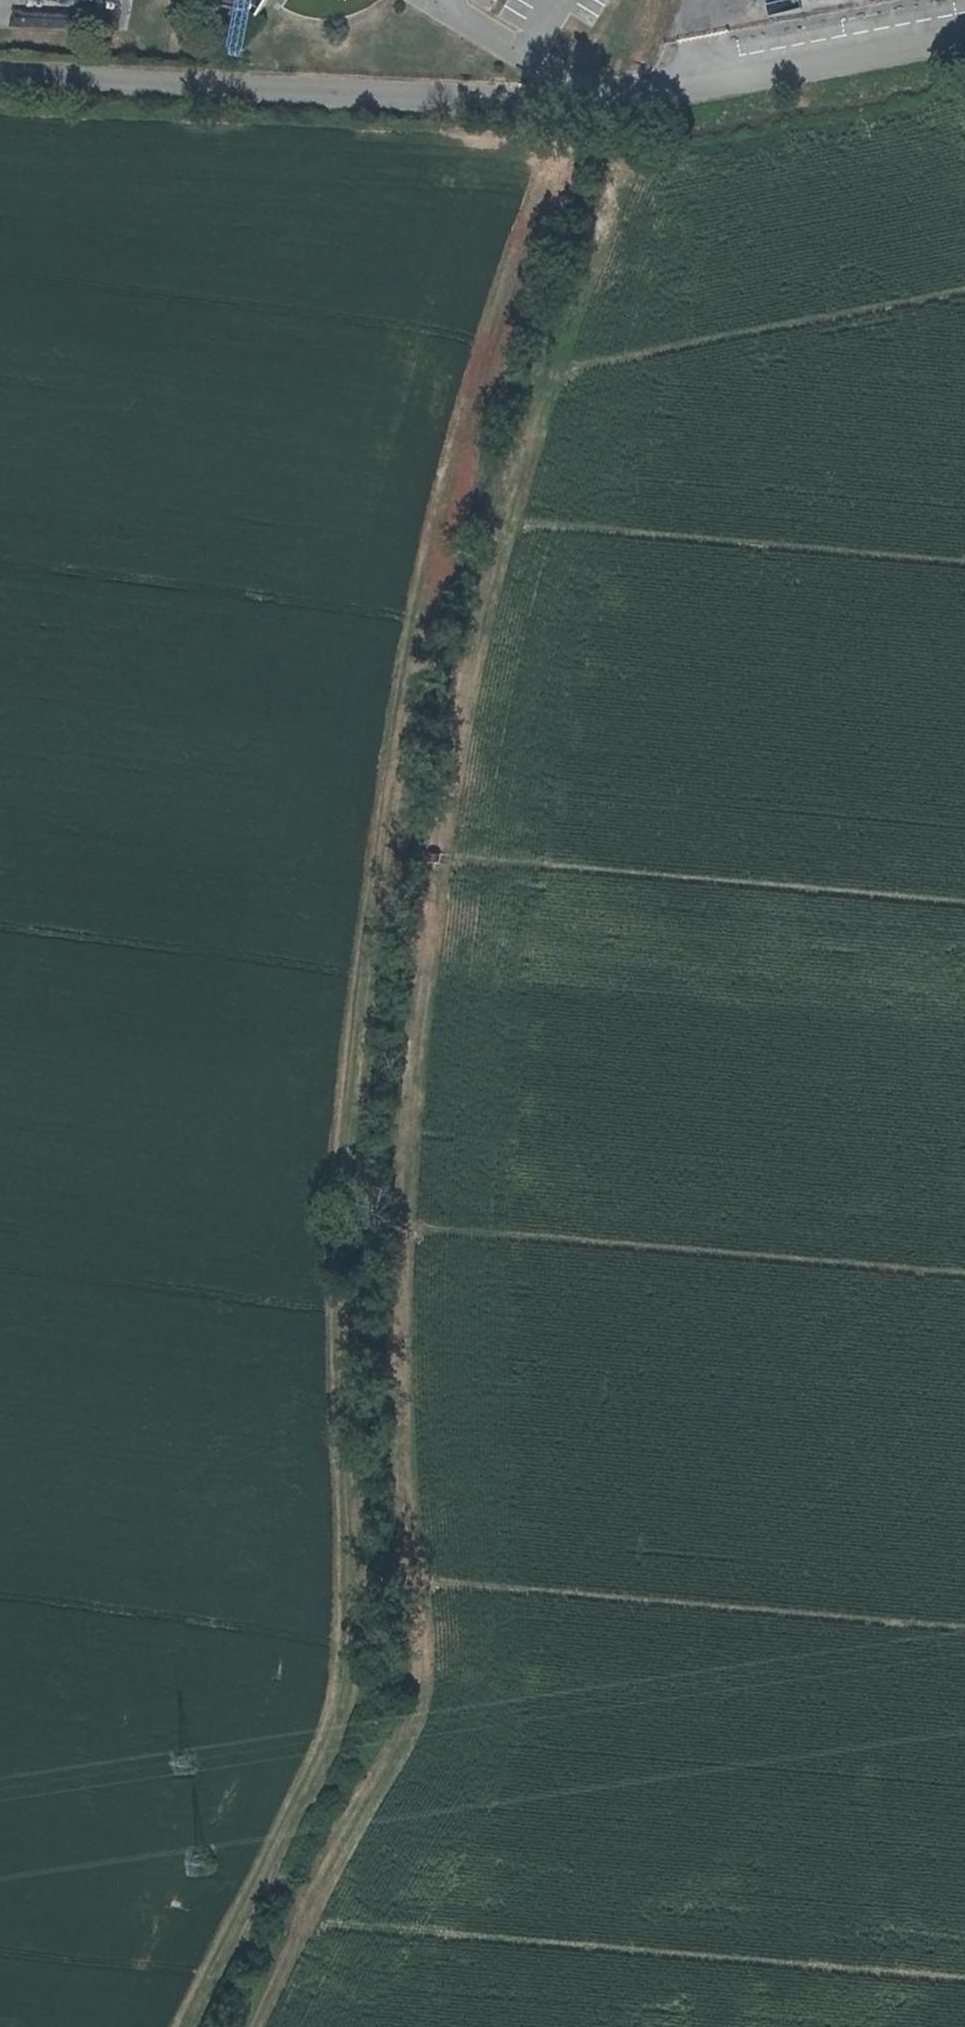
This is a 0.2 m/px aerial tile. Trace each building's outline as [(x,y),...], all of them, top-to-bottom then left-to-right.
[(243,11),(241,61),(252,62),(274,0),(194,0),(243,11)]
